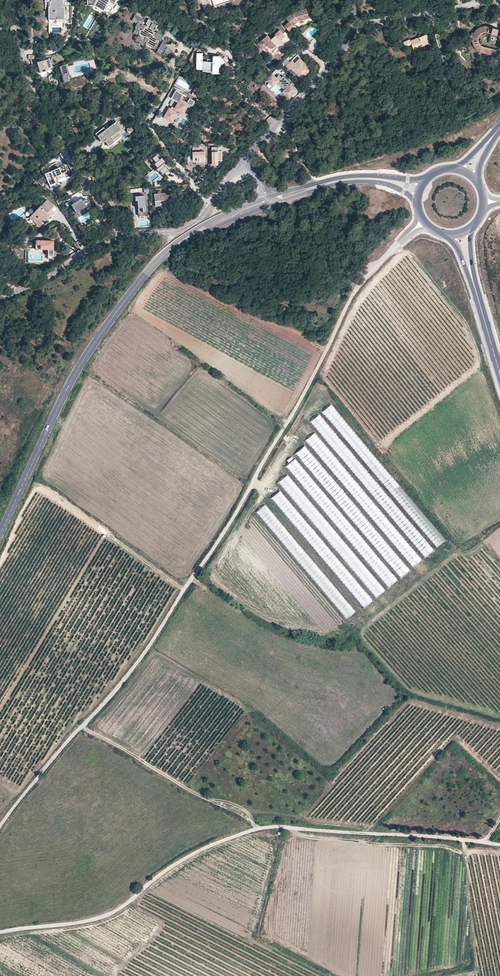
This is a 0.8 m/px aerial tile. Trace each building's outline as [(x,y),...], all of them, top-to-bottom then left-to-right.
[(52,6),(49,6),(49,19),(65,19),(65,6),(64,6),(64,0),(45,0),(49,0),(52,1),(52,6)] [(89,7),(96,7),(105,12),(108,7),(113,11),(117,5),(110,0),(88,0),(89,7)] [(299,22),(310,19),(307,9),(294,13),(287,20),(290,23),(285,27),(290,33),(296,29),(294,27),(299,22)] [(162,54),(164,49),(166,49),(165,51),(171,55),(173,52),(175,47),(175,46),(176,44),(172,42),(171,44),(169,43),(168,44),(166,43),(167,41),(163,39),(163,40),(161,40),(164,35),(157,31),(156,32),(154,31),(157,25),(152,22),(153,21),(149,18),(146,23),(148,24),(146,26),(142,24),(145,19),(135,14),(132,20),(137,23),(135,27),(136,28),(134,32),(139,34),(138,35),(136,40),(140,42),(139,43),(144,45),(145,43),(146,41),(154,46),(154,47),(157,49),(157,47),(159,48),(157,51),(162,54)] [(498,29),(492,27),(488,26),(486,26),(483,26),(481,27),(479,27),(477,29),(475,30),(473,33),(472,32),(471,35),(470,38),(472,38),(472,41),(473,44),(474,46),(476,49),(478,50),(480,51),(488,53),(487,58),(496,59),(498,50),(484,47),(482,46),(480,45),(479,43),(478,42),(478,40),(478,38),(479,36),(480,34),(481,33),(483,32),(485,31),(487,32),(491,33),(489,43),(495,44),(498,29)] [(281,41),(285,37),(280,31),(275,35),(276,36),(272,40),(268,36),(258,45),(263,50),(268,46),(269,48),(270,48),(272,49),(273,48),(276,46),(278,48),(283,44),(281,41)] [(430,43),(426,34),(410,41),(410,39),(403,42),(405,47),(411,44),(413,47),(421,43),(422,46),(430,43)] [(226,63),(220,57),(216,61),(214,59),(212,60),(208,60),(208,63),(203,62),(203,54),(198,54),(197,70),(203,70),(203,72),(214,72),(214,74),(220,75),(220,69),(226,63)] [(295,63),(292,61),(287,66),(290,70),(291,69),(302,79),(312,68),(300,58),(295,63)] [(51,67),(49,61),(38,64),(41,76),(50,73),(48,68),(51,67)] [(274,74),(267,81),(274,87),(280,81),(288,88),(284,92),(290,98),(298,90),(284,77),(283,78),(279,75),(277,77),(274,74)] [(252,80),(249,84),(257,90),(259,87),(252,80)] [(191,94),(192,95),(194,92),(200,96),(203,91),(196,87),(191,94)] [(176,90),(171,98),(178,102),(175,107),(172,106),(171,108),(169,108),(164,117),(172,122),(177,113),(175,111),(176,109),(183,113),(188,106),(191,108),(195,101),(189,97),(186,102),(181,99),(183,94),(176,90)] [(156,116),(154,122),(161,125),(163,118),(156,116)] [(104,141),(109,146),(115,142),(114,141),(113,140),(120,135),(117,131),(120,129),(115,122),(105,129),(103,127),(95,134),(100,140),(104,136),(106,139),(104,141)] [(222,146),(211,147),(211,165),(218,165),(218,161),(223,161),(222,146)] [(193,147),(193,161),(205,160),(205,151),(200,151),(200,147),(193,147)] [(157,153),(149,159),(162,174),(164,173),(166,176),(170,173),(164,166),(163,166),(161,164),(164,161),(157,153)] [(60,169),(44,175),(49,187),(60,183),(57,178),(62,176),(60,169)] [(157,191),(157,193),(154,194),(155,206),(160,206),(159,200),(168,199),(167,192),(161,193),(160,191),(157,191)] [(147,215),(144,195),(134,196),(135,201),(137,201),(138,216),(147,215)] [(36,210),(31,215),(35,219),(33,221),(39,226),(45,219),(49,215),(50,216),(57,209),(46,199),(40,206),(36,210)] [(82,201),(81,199),(71,205),(75,212),(85,207),(86,208),(90,206),(86,199),(82,201)] [(81,240),(76,242),(80,251),(85,249),(81,240)] [(54,243),(36,242),(36,247),(41,247),(41,251),(41,252),(49,252),(48,258),(54,258),(54,243)] [(446,541),(331,403),(321,411),(437,548),(446,541)] [(435,552),(320,413),(310,422),(425,558),(435,552)] [(314,431),(304,440),(413,567),(421,560),(314,431)] [(306,446),(295,453),(400,578),(410,569),(306,446)] [(294,458),(285,466),(389,587),(398,579),(294,458)] [(287,474),(277,483),(377,598),(385,590),(287,474)] [(279,491),(271,498),(364,606),(372,600),(279,491)] [(264,504),(255,512),(346,618),(355,611),(264,504)]
